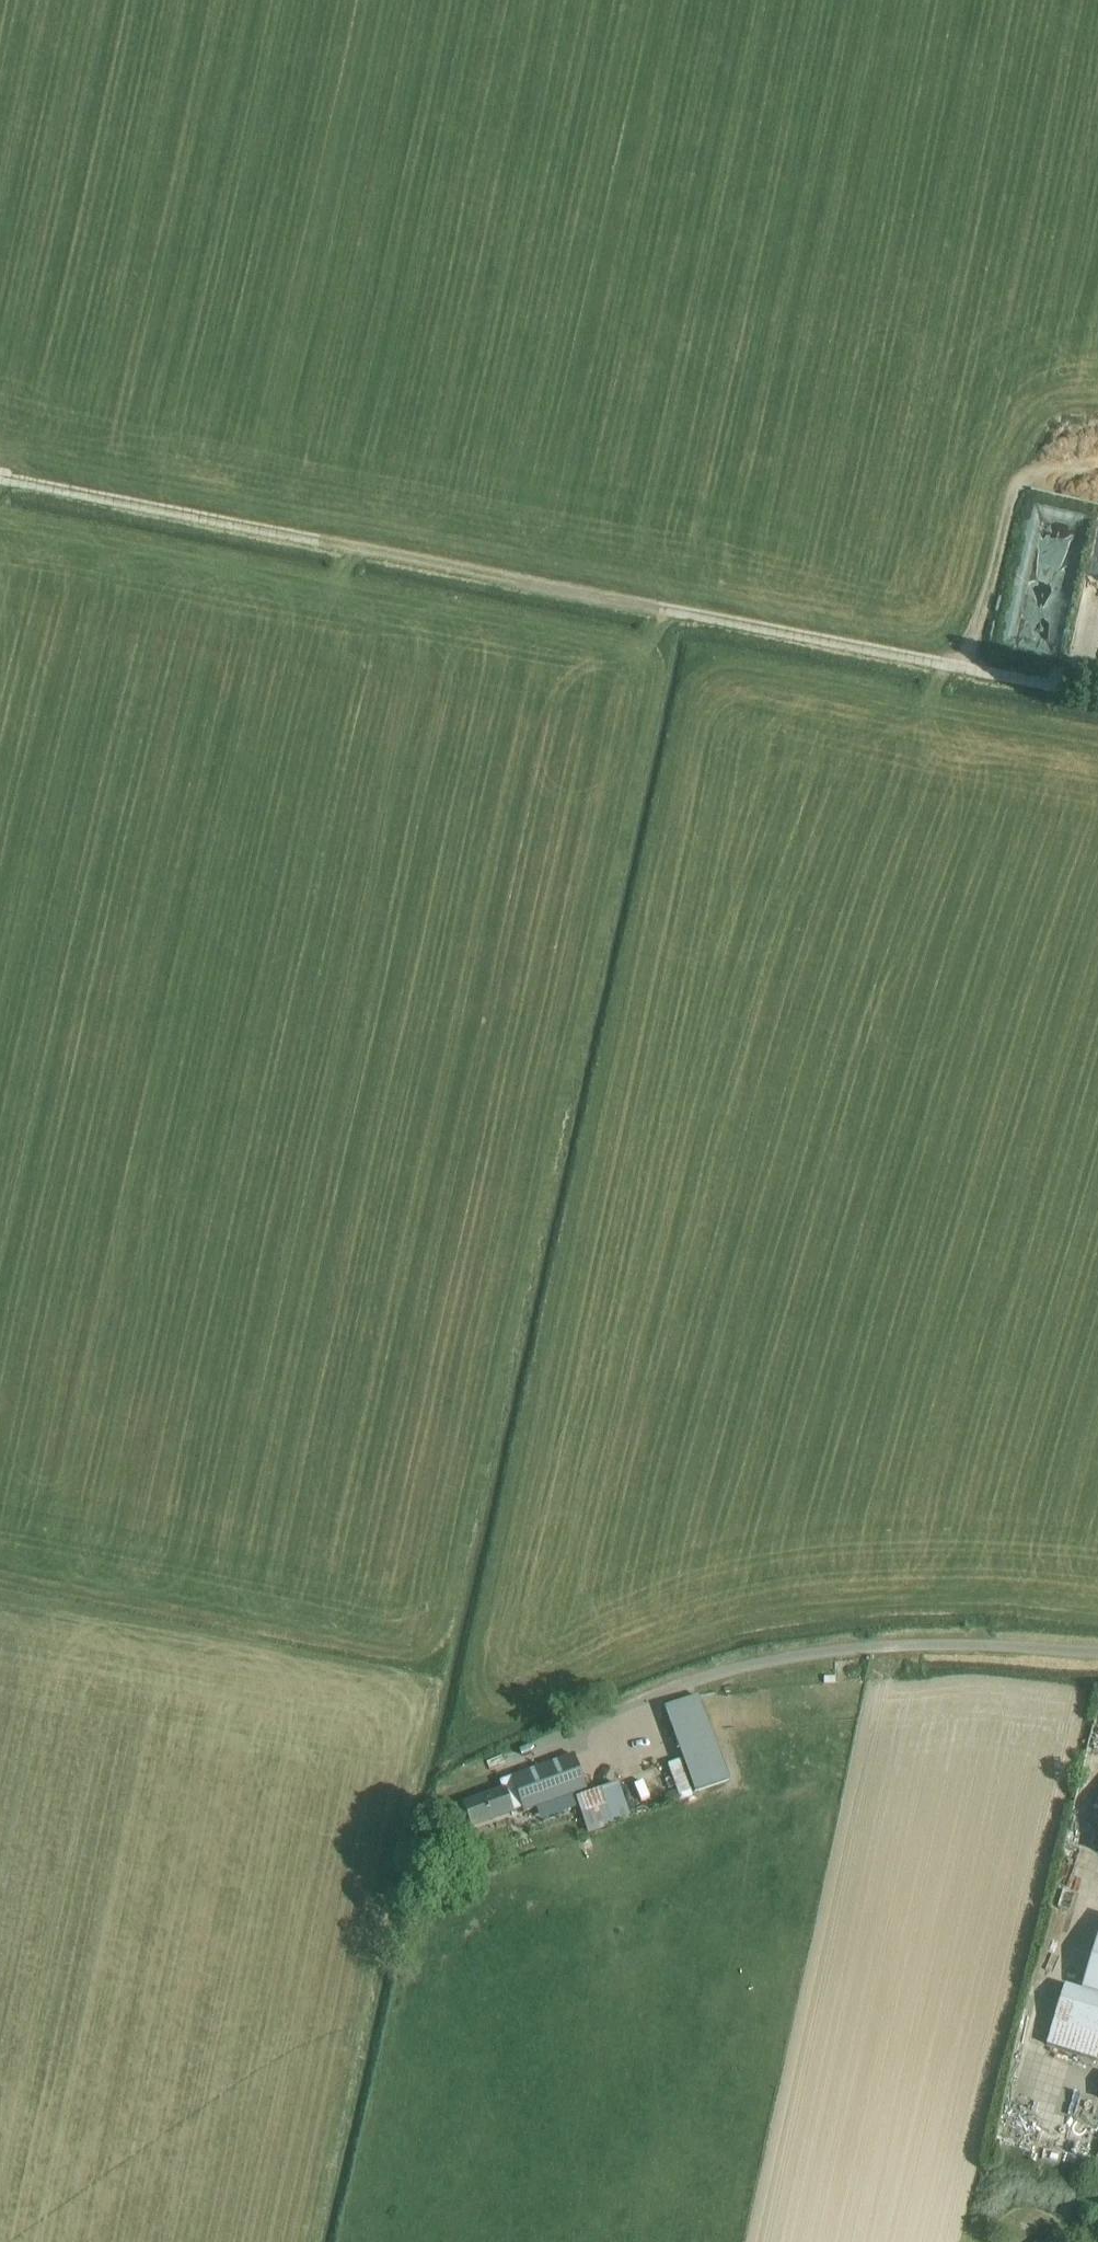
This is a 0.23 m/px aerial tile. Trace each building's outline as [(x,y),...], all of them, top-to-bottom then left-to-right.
[(1078,522),(1071,546),(1085,550),(1094,515),(1048,503),(1045,513),(1078,522)] [(698,1696),(666,1707),(696,1792),(728,1780),(698,1696)] [(574,1755),(512,1778),(515,1787),(524,1812),(587,1789),(574,1755)] [(601,1788),(576,1797),(588,1833),(613,1825),(601,1788)] [(465,1805),(473,1826),(511,1812),(503,1791),(465,1805)] [(1081,1990),(1066,1985),(1046,2044),(1097,2061),(1097,2059),(1097,1936),(1081,1990)]
